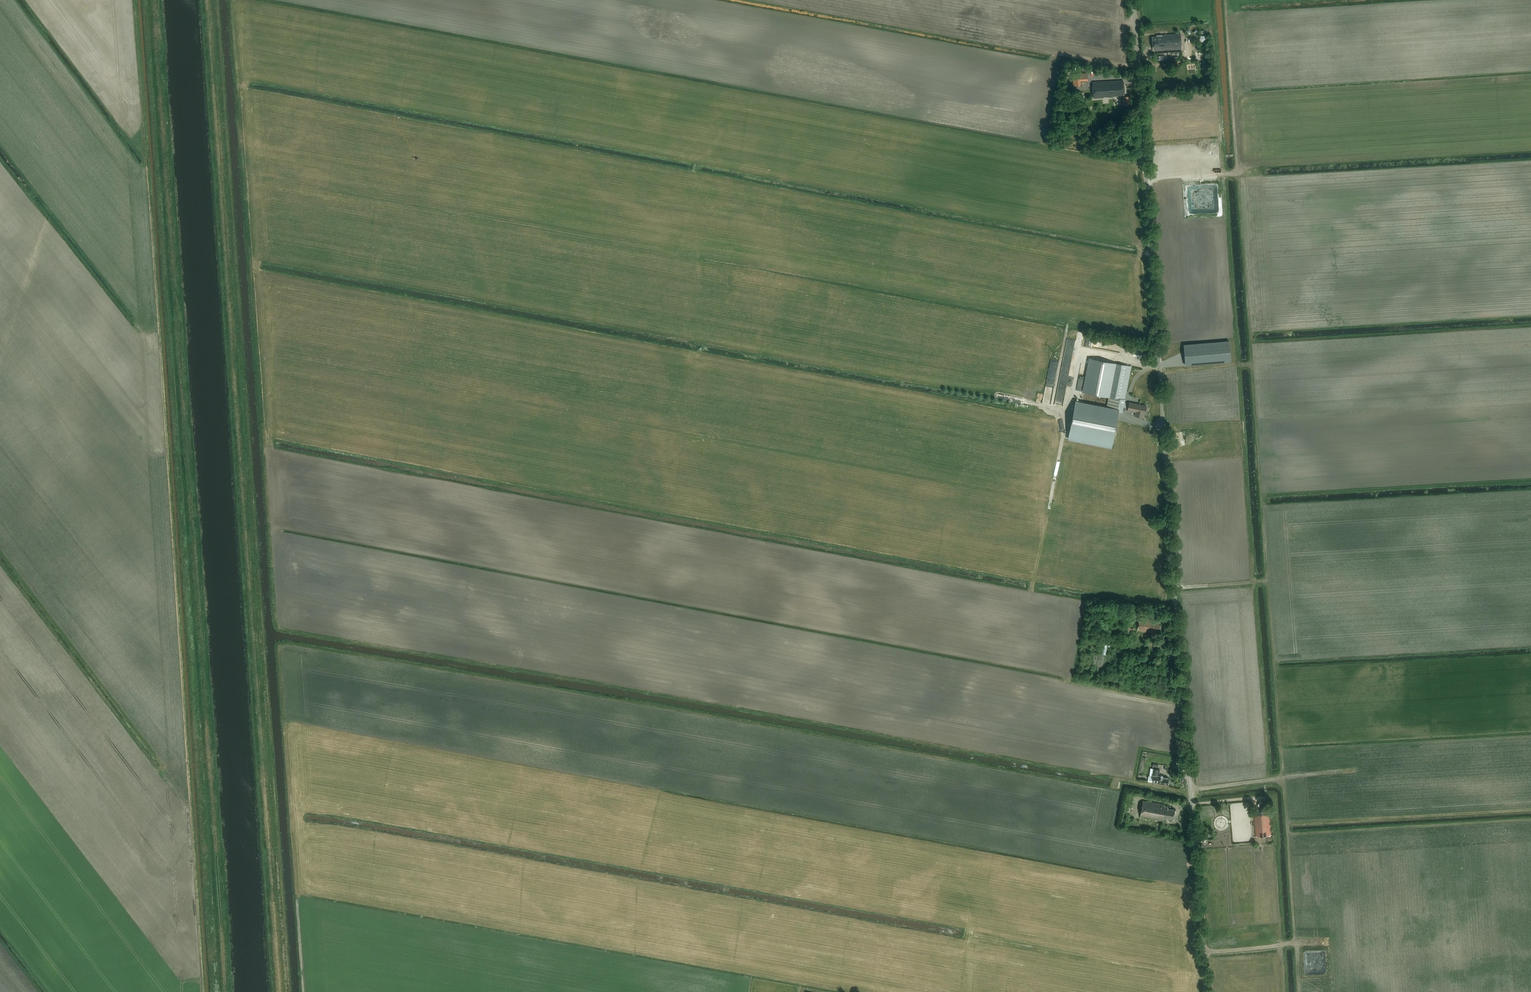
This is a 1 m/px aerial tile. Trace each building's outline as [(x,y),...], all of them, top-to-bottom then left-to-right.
[(1153,51),(1181,49),(1180,34),(1156,35),(1157,37),(1152,37),(1153,51)] [(1118,95),(1123,95),(1123,81),(1093,82),(1094,98),(1113,97),(1113,96),(1118,96),(1118,95)] [(1072,358),(1075,341),(1067,339),(1063,358),(1068,359),(1068,357),(1072,358)] [(1229,342),(1184,345),(1186,365),(1230,362),(1229,342)] [(1106,407),(1076,401),(1068,438),(1111,447),(1118,411),(1122,411),(1127,410),(1135,412),(1135,416),(1143,417),(1143,414),(1145,414),(1146,406),(1129,403),(1128,408),(1123,407),(1125,400),(1131,367),(1090,359),(1083,391),(1108,397),(1106,407)] [(1160,621),(1140,617),(1137,630),(1154,633),(1155,632),(1159,633),(1161,625),(1159,625),(1160,621)] [(1153,768),(1153,769),(1152,777),(1153,777),(1153,783),(1158,783),(1168,784),(1168,780),(1168,778),(1162,777),(1163,776),(1159,776),(1160,769),(1153,768)] [(1173,819),(1175,810),(1168,808),(1168,807),(1164,806),(1165,805),(1143,801),(1140,817),(1163,821),(1164,818),(1173,819)] [(1257,836),(1271,835),(1269,810),(1266,810),(1266,808),(1257,808),(1258,811),(1254,811),(1257,836)]
